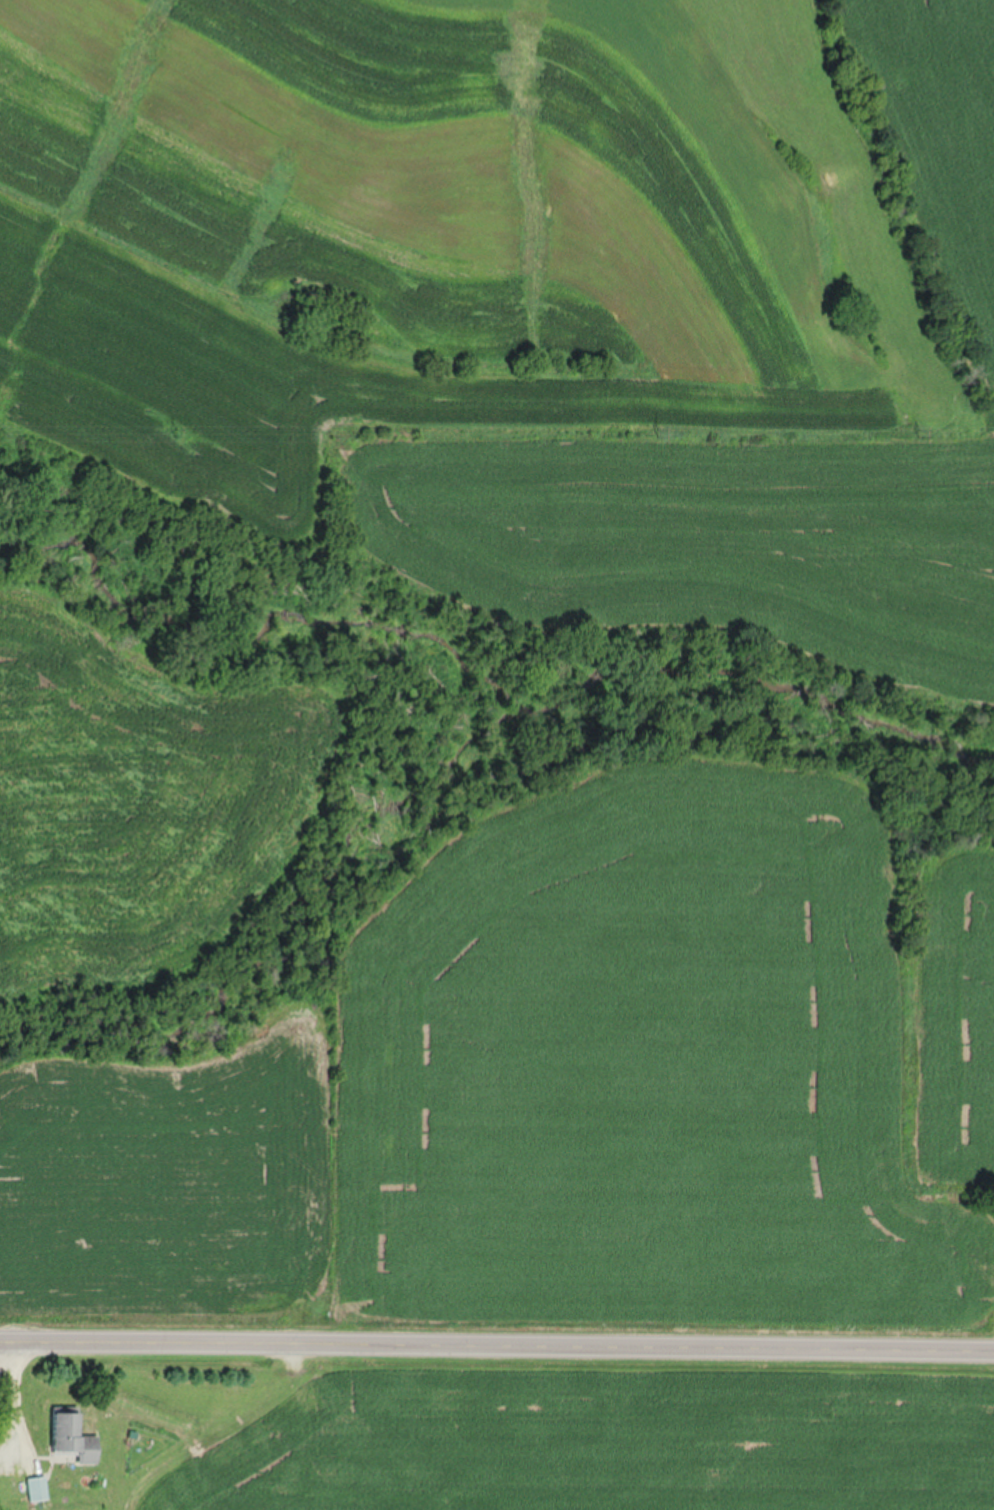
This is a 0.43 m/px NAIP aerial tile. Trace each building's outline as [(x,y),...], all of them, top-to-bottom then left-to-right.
[(77,1412),(51,1412),(51,1451),(76,1451),(76,1463),(96,1463),(96,1435),(77,1435),(77,1412)] [(28,1500),(46,1498),(44,1475),(25,1477),(28,1500)]
